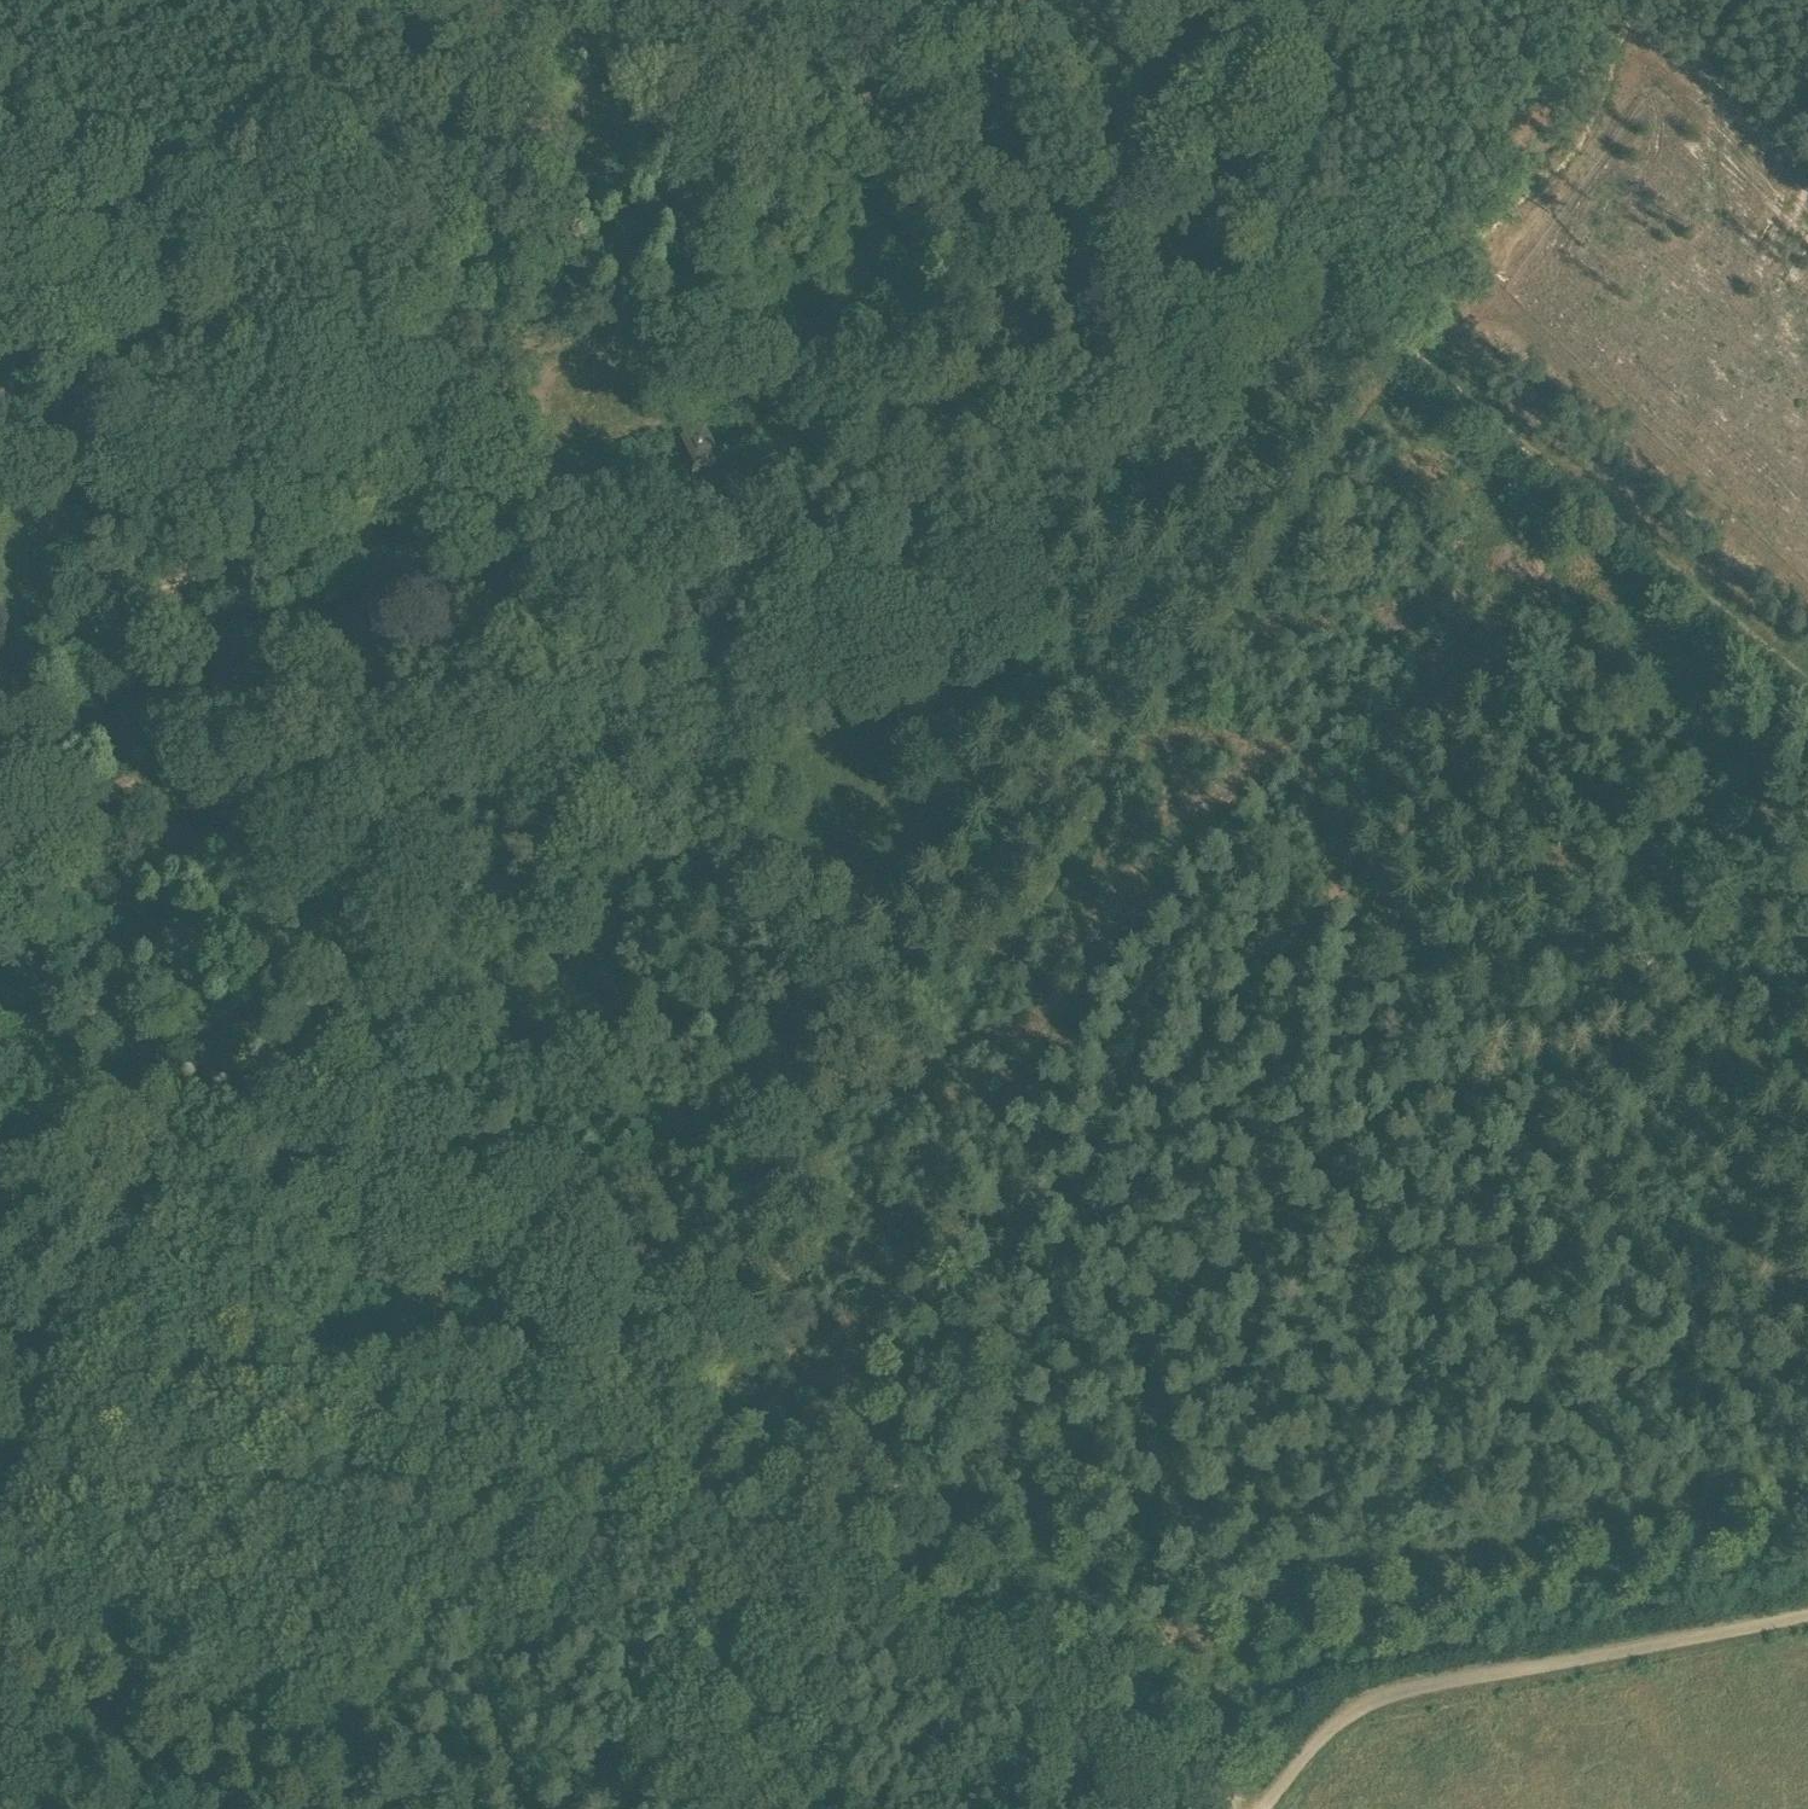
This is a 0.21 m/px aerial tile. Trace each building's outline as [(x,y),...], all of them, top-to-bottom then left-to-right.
[(698,411),(674,424),(680,430),(677,432),(693,451),(697,449),(704,458),(725,442),(698,411)] [(466,498),(463,501),(463,505),(466,507),(471,508),(473,505),(473,502),(471,498),(466,498)]
